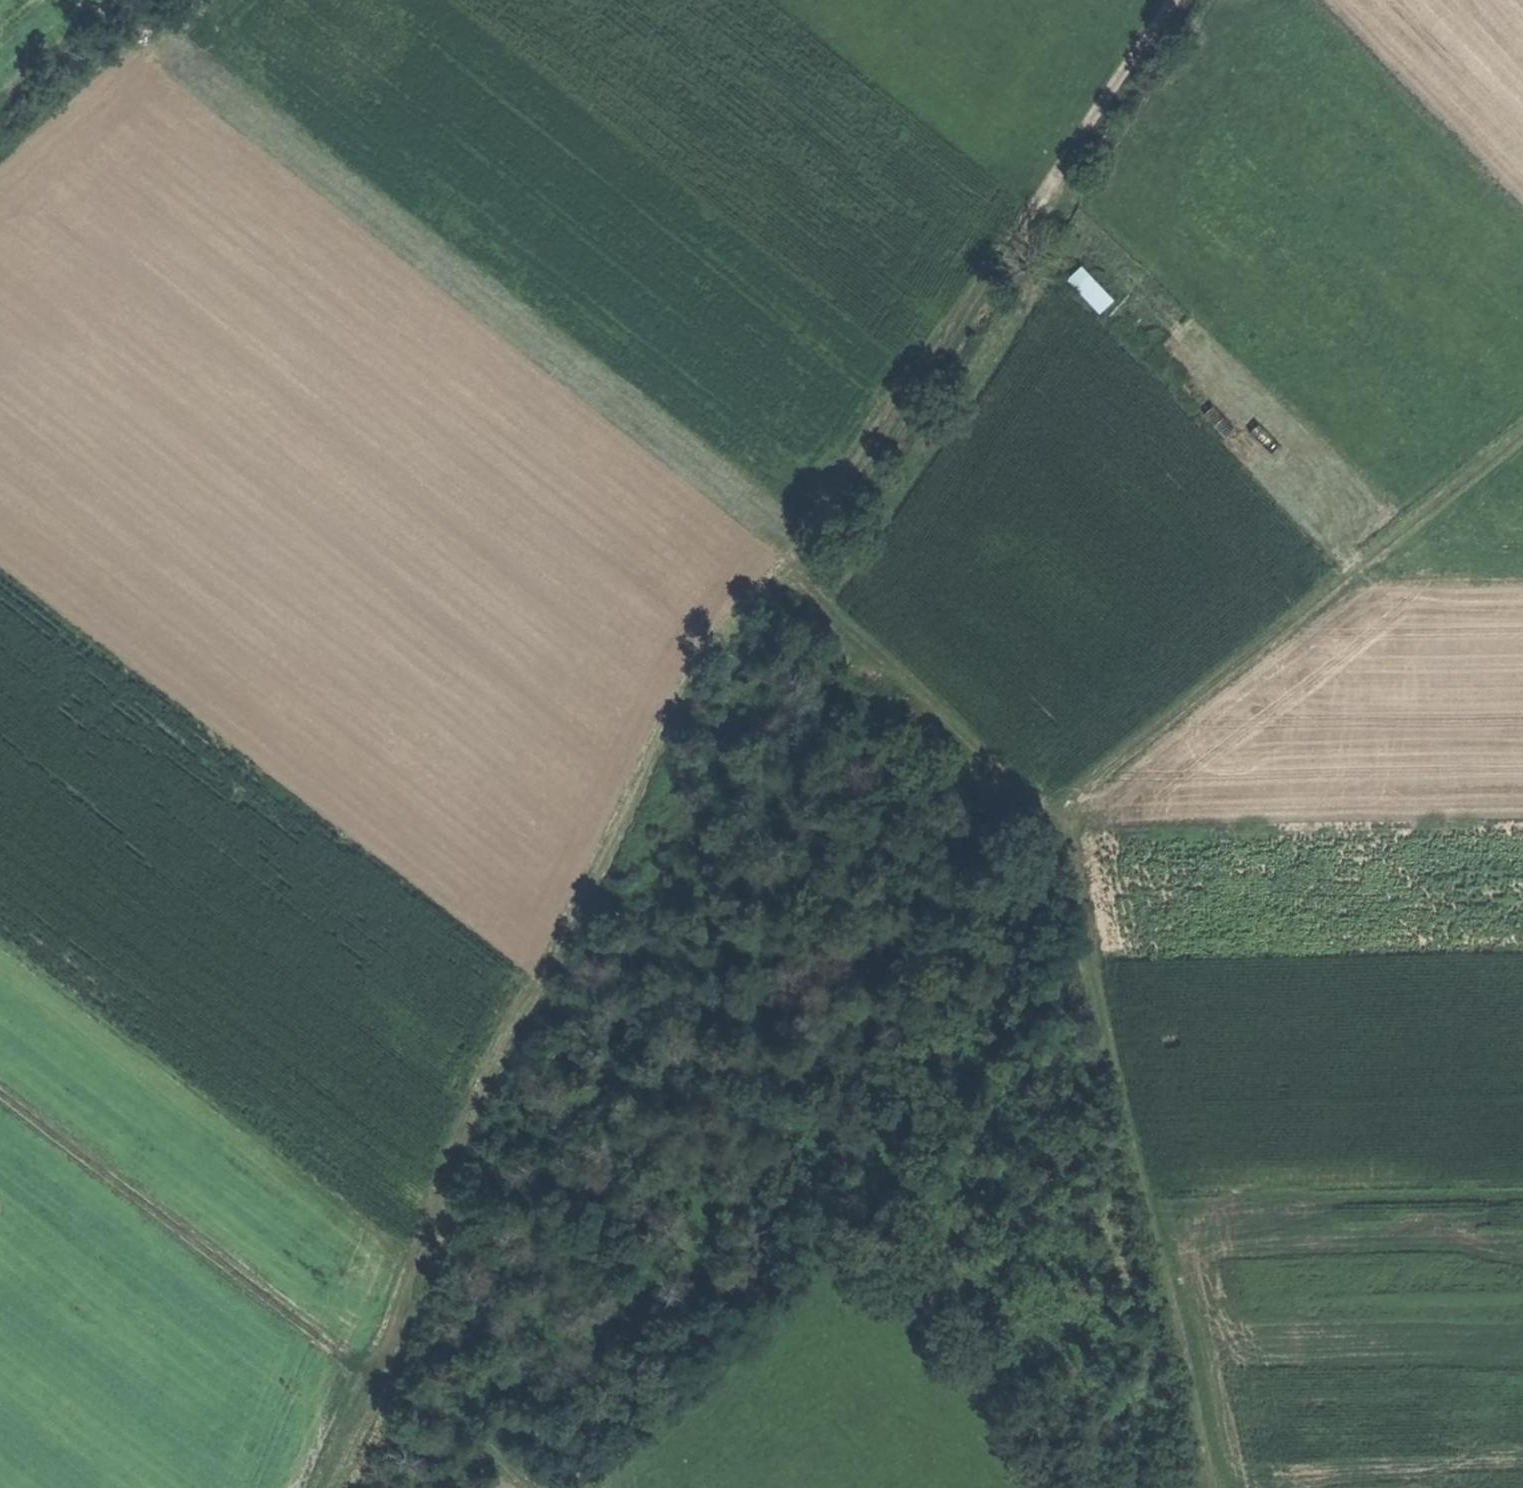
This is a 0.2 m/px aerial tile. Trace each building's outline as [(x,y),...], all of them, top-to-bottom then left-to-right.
[(1069,278),(1103,312),(1118,297),(1084,263),(1069,278)]
